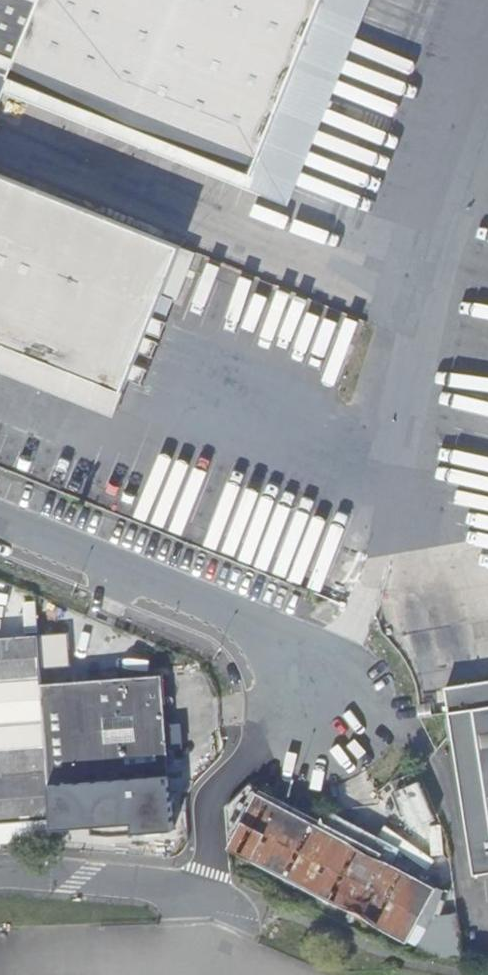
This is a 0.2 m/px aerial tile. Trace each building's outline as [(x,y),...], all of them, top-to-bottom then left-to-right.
[(11,78),(287,190),(364,0),(0,0),(0,105),(11,78)] [(124,389),(182,246),(18,181),(0,174),(0,339),(124,389)] [(345,374),(364,316),(281,289),(262,346),(345,374)] [(470,353),(487,355),(487,325),(473,323),(470,353)] [(124,389),(0,339),(0,359),(117,406),(124,389)] [(70,472),(87,480),(94,463),(77,456),(70,472)] [(39,633),(41,661),(54,660),(52,632),(39,633)] [(51,780),(43,681),(41,661),(39,633),(0,636),(0,818),(54,814),(51,780)] [(43,681),(51,780),(173,770),(164,670),(43,681)] [(487,707),(487,682),(474,685),(478,709),(487,707)] [(478,709),(474,685),(449,688),(471,838),(477,874),(487,873),(487,707),(478,709)] [(51,780),(54,814),(55,826),(93,823),(94,835),(178,828),(173,770),(51,780)] [(398,786),(411,827),(438,819),(425,778),(398,786)] [(258,792),(229,847),(409,941),(438,886),(258,792)]
